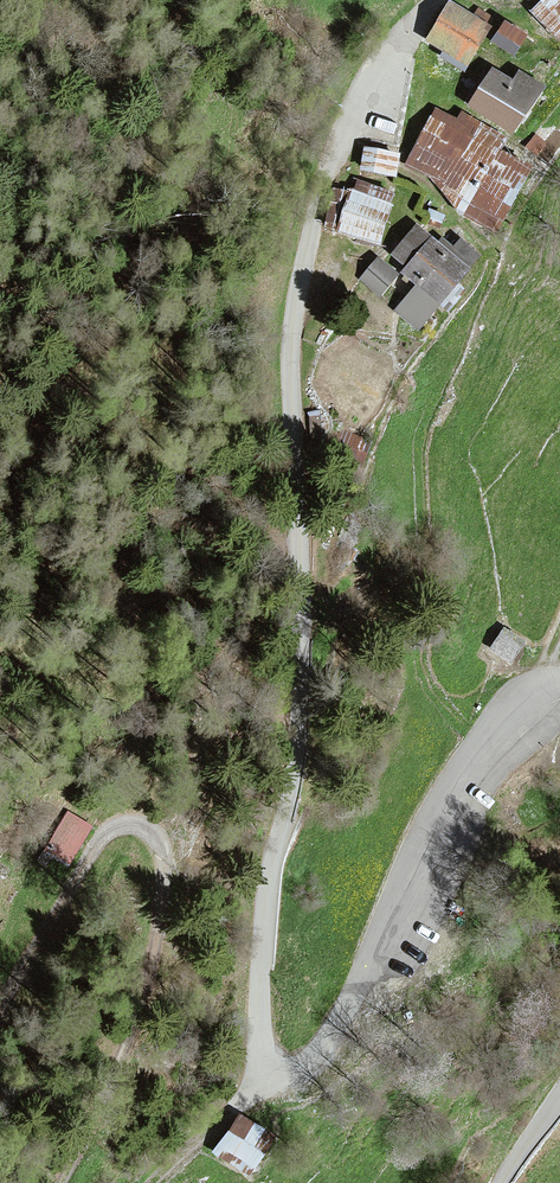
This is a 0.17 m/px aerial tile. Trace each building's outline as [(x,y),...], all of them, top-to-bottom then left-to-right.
[(530,13),(559,42),(559,0),(543,0),(530,13)] [(448,1),(425,43),(443,52),(440,58),(466,72),(495,17),(478,8),(474,15),(448,1)] [(504,21),(492,43),(515,56),(528,34),(504,21)] [(470,106),(513,133),(543,86),(519,71),(513,81),(494,69),(470,106)] [(457,121),(436,111),(409,162),(432,176),(456,207),(495,229),(529,167),(497,150),(504,137),(462,113),(457,121)] [(535,134),(526,148),(537,155),(546,141),(535,134)] [(401,153),(364,146),(359,169),(396,176),(401,153)] [(351,192),(336,231),(381,245),(397,194),(356,180),(351,192)] [(332,188),(325,227),(336,231),(351,192),(332,188)] [(446,215),(429,208),(423,223),(440,229),(446,215)] [(417,225),(392,255),(406,266),(403,270),(401,273),(406,277),(416,285),(396,309),(418,327),(438,303),(468,267),(480,254),(461,238),(454,245),(442,237),(438,242),(431,236),(417,225)] [(378,258),(361,280),(382,296),(399,274),(378,258)] [(364,467),(373,441),(345,432),(336,458),(364,467)] [(339,546),(333,565),(347,569),(353,550),(339,546)] [(505,628),(492,650),(511,662),(524,639),(505,628)] [(70,864),(92,826),(68,812),(46,850),(70,864)] [(241,1114),(211,1153),(245,1178),(274,1139),(241,1114)]
